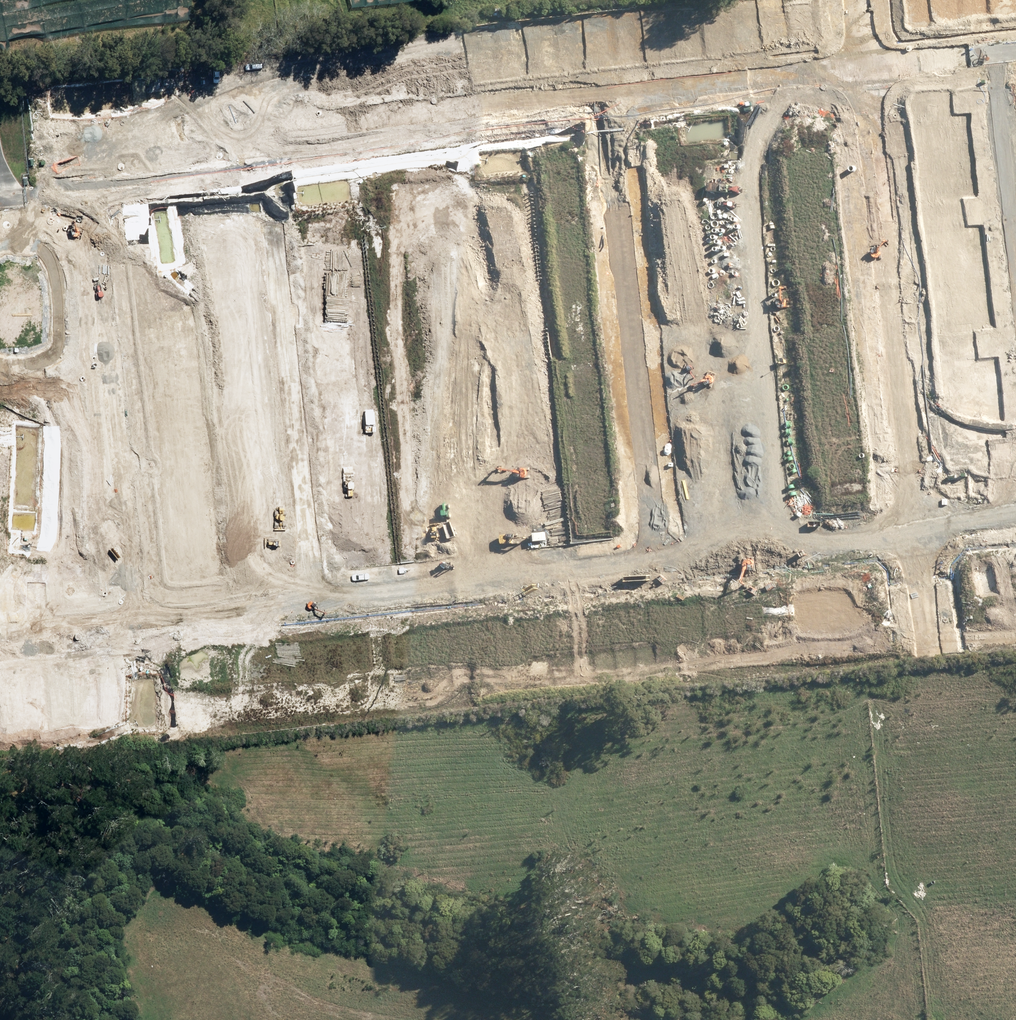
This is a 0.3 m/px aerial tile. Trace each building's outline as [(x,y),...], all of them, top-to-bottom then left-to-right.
[(504,7),(489,8),(490,14),(499,14),(499,16),(505,16),(504,7)]
